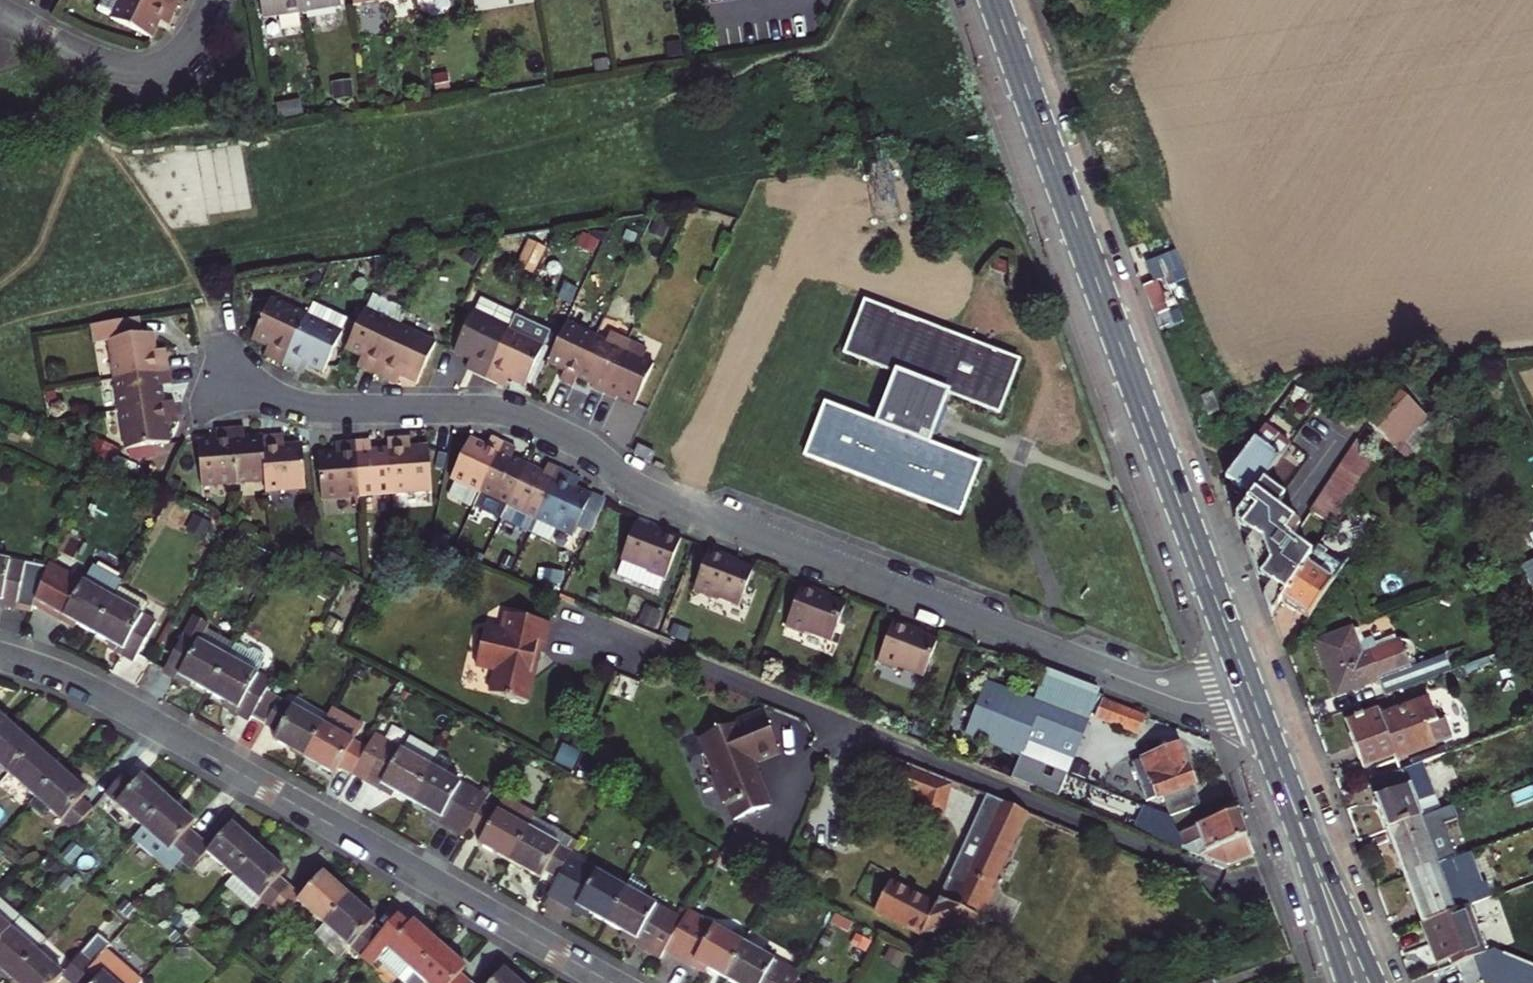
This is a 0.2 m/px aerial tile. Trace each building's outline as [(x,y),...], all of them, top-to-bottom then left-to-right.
[(167,11),(143,0),(101,0),(95,13),(143,35),(149,22),(152,17),(162,22),(167,11)] [(167,11),(173,0),(143,0),(167,11)] [(537,276),(547,249),(529,243),(519,270),(537,276)] [(283,335),(278,344),(289,349),(314,296),(280,279),(259,323),(283,335)] [(482,290),(462,330),(480,338),(499,297),(482,290)] [(370,359),(379,363),(404,311),(367,293),(348,334),(376,347),(370,359)] [(330,354),(350,313),(314,296),(289,349),(289,350),(301,356),(307,343),(330,354)] [(483,341),(479,350),(497,358),(520,307),(499,297),(480,338),(479,340),(483,341)] [(953,527),(974,473),(919,451),(932,419),(940,396),(996,418),(1017,364),(853,300),(832,354),(885,375),(864,430),(810,409),(789,462),(953,527)] [(555,323),(520,307),(497,358),(516,366),(520,357),(538,365),(555,323)] [(94,337),(109,335),(114,372),(171,363),(167,338),(156,340),(154,328),(142,330),(139,311),(92,319),(94,337)] [(379,363),(395,371),(401,358),(422,368),(441,329),(404,311),(379,363)] [(595,342),(566,328),(549,363),(565,370),(559,382),(574,388),(579,376),(595,342)] [(607,347),(595,342),(579,376),(596,384),(594,388),(606,394),(629,345),(611,337),(607,347)] [(640,365),(646,353),(629,345),(606,394),(617,399),(619,394),(635,401),(638,393),(654,400),(665,376),(640,365)] [(114,372),(119,403),(165,395),(162,377),(173,376),(171,363),(114,372)] [(1202,396),(1208,415),(1220,411),(1213,392),(1202,396)] [(1371,426),(1393,446),(1396,450),(1427,416),(1401,392),(1371,426)] [(178,417),(174,394),(165,395),(119,403),(125,442),(171,435),(168,419),(178,417)] [(236,478),(267,475),(264,427),(247,429),(246,419),(231,420),(236,478)] [(200,434),(204,480),(236,478),(231,420),(217,422),(218,432),(200,434)] [(286,434),(285,425),(264,427),(267,475),(268,484),(307,480),(302,432),(286,434)] [(1239,461),(1225,478),(1238,488),(1251,497),(1257,489),(1291,447),(1264,427),(1239,461)] [(436,487),(434,442),(415,443),(414,435),(391,436),(391,445),(395,490),(436,487)] [(488,446),(492,438),(484,435),(481,443),(488,446)] [(376,446),(375,436),(360,437),(363,493),(395,490),(391,445),(376,446)] [(360,437),(337,439),(338,449),(321,450),(324,495),(363,493),(360,437)] [(1334,523),(1382,454),(1357,437),(1311,508),(1334,523)] [(470,438),(450,481),(459,486),(481,496),(505,444),(492,438),(488,446),(481,443),(470,438)] [(658,450),(641,443),(637,451),(648,456),(648,457),(654,459),(658,450)] [(520,451),(505,444),(481,496),(510,509),(529,466),(523,463),(516,459),(520,451)] [(527,454),(520,451),(516,459),(523,463),(527,454)] [(546,474),(550,465),(542,461),(538,470),(546,474)] [(538,470),(529,466),(510,509),(503,523),(531,536),(562,471),(550,465),(546,474),(538,470)] [(581,480),(562,471),(531,536),(551,545),(557,532),(574,540),(579,529),(592,534),(606,502),(577,488),(581,480)] [(475,510),(481,496),(459,486),(453,500),(475,510)] [(1290,515),(1257,489),(1251,497),(1235,517),(1238,527),(1256,532),(1266,557),(1256,575),(1271,585),(1285,595),(1314,552),(1280,529),(1290,515)] [(147,494),(133,494),(133,514),(147,513),(147,494)] [(200,525),(183,516),(177,527),(195,536),(200,525)] [(656,610),(663,595),(666,597),(687,546),(669,538),(667,542),(640,530),(614,593),(656,610)] [(1323,548),(1319,546),(1314,552),(1285,595),(1280,603),(1294,611),(1307,620),(1342,568),(1319,553),(1323,548)] [(27,611),(40,569),(27,565),(0,557),(0,606),(27,611)] [(733,563),(717,557),(700,598),(721,607),(722,603),(744,612),(758,578),(732,567),(733,563)] [(515,564),(505,559),(501,568),(510,573),(515,564)] [(40,569),(42,562),(28,560),(27,565),(40,569)] [(90,637),(113,591),(118,582),(89,566),(81,582),(42,562),(40,569),(27,611),(61,628),(66,631),(69,626),(90,637)] [(561,576),(546,574),(545,585),(559,586),(561,576)] [(90,637),(113,649),(111,653),(116,656),(131,664),(151,627),(137,620),(143,608),(113,591),(90,637)] [(835,649),(850,616),(830,607),(820,603),(822,599),(805,592),(788,632),(810,642),(812,638),(835,649)] [(501,615),(496,637),(478,633),(470,669),(489,674),(485,693),(522,701),(527,679),(524,675),(529,653),(538,655),(545,624),(501,615)] [(186,685),(208,696),(234,649),(206,633),(211,625),(196,616),(162,678),(174,684),(184,689),(186,685)] [(340,630),(330,624),(325,633),(335,639),(340,630)] [(926,686),(941,651),(922,643),(913,640),(914,636),(898,629),(881,670),(904,680),(905,677),(926,686)] [(1378,680),(1384,697),(1437,677),(1431,661),(1411,669),(1407,659),(1410,656),(1411,654),(1412,650),(1411,647),(1410,644),(1407,642),(1404,641),(1401,641),(1361,656),(1358,647),(1362,643),(1358,631),(1352,630),(1317,643),(1327,669),(1337,696),(1353,690),(1354,693),(1365,689),(1364,686),(1378,680)] [(208,696),(231,709),(229,714),(248,724),(270,685),(257,678),(264,664),(264,660),(263,659),(264,656),(255,652),(254,654),(253,654),(248,656),(234,649),(208,696)] [(783,658),(769,652),(765,662),(779,668),(783,658)] [(368,675),(358,669),(352,679),(362,685),(368,675)] [(1085,726),(994,689),(973,740),(1065,777),(1085,726)] [(1393,755),(1395,760),(1451,739),(1444,719),(1437,722),(1428,700),(1381,718),(1378,708),(1346,720),(1354,743),(1363,766),(1393,755)] [(289,712),(322,731),(327,722),(294,704),(289,712)] [(304,761),(322,731),(289,712),(276,705),(262,729),(278,738),(275,745),(290,753),(304,761)] [(709,760),(720,790),(725,789),(738,826),(774,813),(757,766),(780,757),(762,706),(703,727),(714,758),(709,760)] [(1145,743),(1151,727),(1110,710),(1103,727),(1145,743)] [(28,738),(18,729),(2,715),(0,718),(0,763),(3,766),(28,738)] [(327,722),(322,731),(304,761),(325,773),(334,778),(337,772),(351,779),(353,777),(365,755),(353,748),(361,734),(330,716),(327,722)] [(1073,780),(1093,730),(1085,726),(1065,777),(1070,779),(1073,780)] [(965,758),(1063,798),(1065,792),(1070,779),(1065,777),(973,740),(947,729),(939,748),(965,758)] [(29,789),(53,760),(46,753),(28,738),(3,766),(29,789)] [(375,738),(365,755),(353,777),(379,792),(388,797),(391,793),(412,805),(440,758),(410,740),(402,754),(375,738)] [(575,752),(559,743),(551,759),(567,768),(575,752)] [(1188,776),(1181,757),(1136,773),(1149,807),(1161,803),(1162,805),(1197,793),(1198,792),(1191,775),(1188,776)] [(451,764),(440,758),(412,805),(434,818),(431,822),(441,828),(465,842),(472,832),(486,808),(488,804),(495,793),(489,790),(482,801),(447,780),(453,770),(451,764)] [(73,789),(79,782),(73,778),(53,760),(29,789),(65,820),(84,799),(73,789)] [(136,769),(129,776),(115,763),(97,785),(135,820),(160,792),(148,781),(136,769)] [(1387,829),(1437,811),(1418,765),(1370,782),(1379,806),(1387,829)] [(913,770),(900,804),(943,821),(956,786),(913,770)] [(182,813),(160,792),(135,820),(172,854),(193,831),(182,821),(186,816),(182,813)] [(1151,831),(1065,792),(1063,798),(1148,837),(1151,831)] [(1162,805),(1167,819),(1201,806),(1197,793),(1162,805)] [(1013,801),(995,794),(963,857),(1005,876),(1016,854),(993,843),(1013,801)] [(1013,801),(993,843),(1016,854),(1036,811),(1013,801)] [(498,815),(531,835),(537,825),(504,805),(498,815)] [(1457,857),(1445,825),(1458,820),(1453,805),(1437,811),(1387,829),(1396,853),(1405,877),(1457,857)] [(498,815),(486,808),(472,832),(486,840),(481,848),(491,854),(511,866),(531,835),(498,815)] [(233,815),(208,841),(234,865),(259,838),(249,830),(233,815)] [(1188,856),(1232,876),(1259,866),(1241,819),(1226,824),(1181,841),(1188,856)] [(545,877),(559,885),(574,861),(567,857),(573,847),(537,825),(531,835),(511,866),(534,880),(540,884),(545,877)] [(185,866),(206,844),(193,831),(172,854),(185,866)] [(1188,856),(1181,841),(1170,835),(1165,845),(1188,856)] [(279,857),(259,838),(234,865),(271,899),(289,879),(279,870),(285,863),(279,857)] [(1422,924),(1468,906),(1472,904),(1502,893),(1497,879),(1481,885),(1469,853),(1457,857),(1405,877),(1413,900),(1422,924)] [(1005,876),(963,857),(945,894),(987,914),(1005,876)] [(597,918),(610,927),(629,895),(574,861),(559,885),(551,897),(586,919),(589,914),(597,918)] [(860,899),(882,910),(895,884),(898,878),(871,865),(865,876),(871,879),(860,899)] [(298,894),(323,917),(349,890),(339,882),(323,867),(301,890),(289,879),(271,899),(283,910),(298,894)] [(882,910),(908,923),(921,897),(895,884),(882,910)] [(372,921),(376,916),(370,910),(349,890),(323,917),(360,951),(381,930),(372,921)] [(70,951),(0,893),(0,911),(8,918),(34,941),(60,962),(70,951)] [(939,907),(943,908),(930,934),(985,917),(987,914),(945,894),(939,907)] [(685,929),(629,895),(610,927),(632,940),(629,945),(637,949),(664,966),(670,955),(685,929)] [(943,908),(939,907),(921,897),(908,923),(930,934),(943,908)] [(1476,958),(1485,954),(1468,906),(1422,924),(1429,944),(1437,964),(1451,959),(1454,966),(1476,958)] [(428,930),(414,917),(411,921),(400,910),(381,930),(360,951),(372,962),(389,945),(414,968),(440,941),(428,930)] [(749,950),(693,916),(685,929),(670,955),(698,972),(704,976),(707,971),(728,982),(729,982),(749,950)] [(34,941),(8,918),(0,927),(0,962),(10,970),(34,941)] [(108,944),(99,936),(86,950),(96,958),(108,944)] [(34,941),(10,970),(25,982),(42,982),(60,962),(34,941)] [(414,968),(430,982),(469,982),(458,973),(466,965),(459,959),(440,941),(414,968)] [(86,950),(77,942),(70,951),(60,962),(69,970),(86,950)] [(78,982),(125,982),(96,958),(86,950),(69,970),(81,980),(78,982)] [(805,982),(749,950),(729,982),(805,982)] [(1496,950),(1485,954),(1476,958),(1485,982),(1532,982),(1532,966),(1496,950)] [(505,965),(489,982),(524,982),(505,965)]
